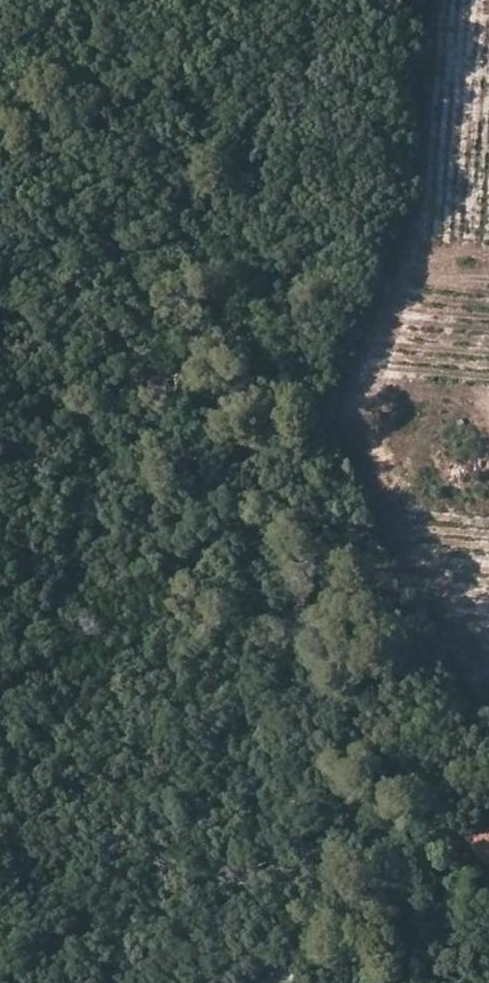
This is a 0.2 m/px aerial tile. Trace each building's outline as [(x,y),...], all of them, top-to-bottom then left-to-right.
[(475,845),(488,862),(488,833),(475,845)]
